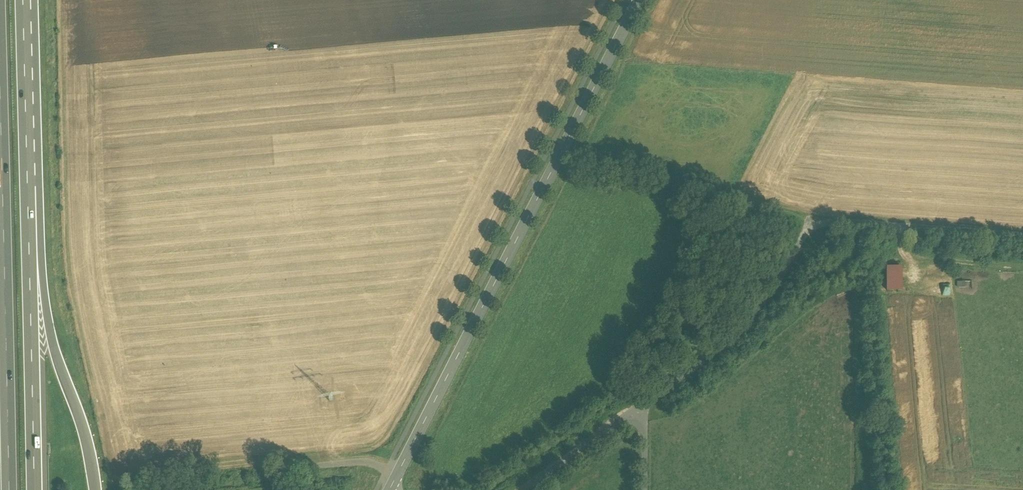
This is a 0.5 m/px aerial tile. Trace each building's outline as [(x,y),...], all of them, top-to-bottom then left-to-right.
[(904,290),(904,266),(888,266),(888,290),(904,290)] [(932,279),(949,280),(950,267),(932,267),(932,279)]
